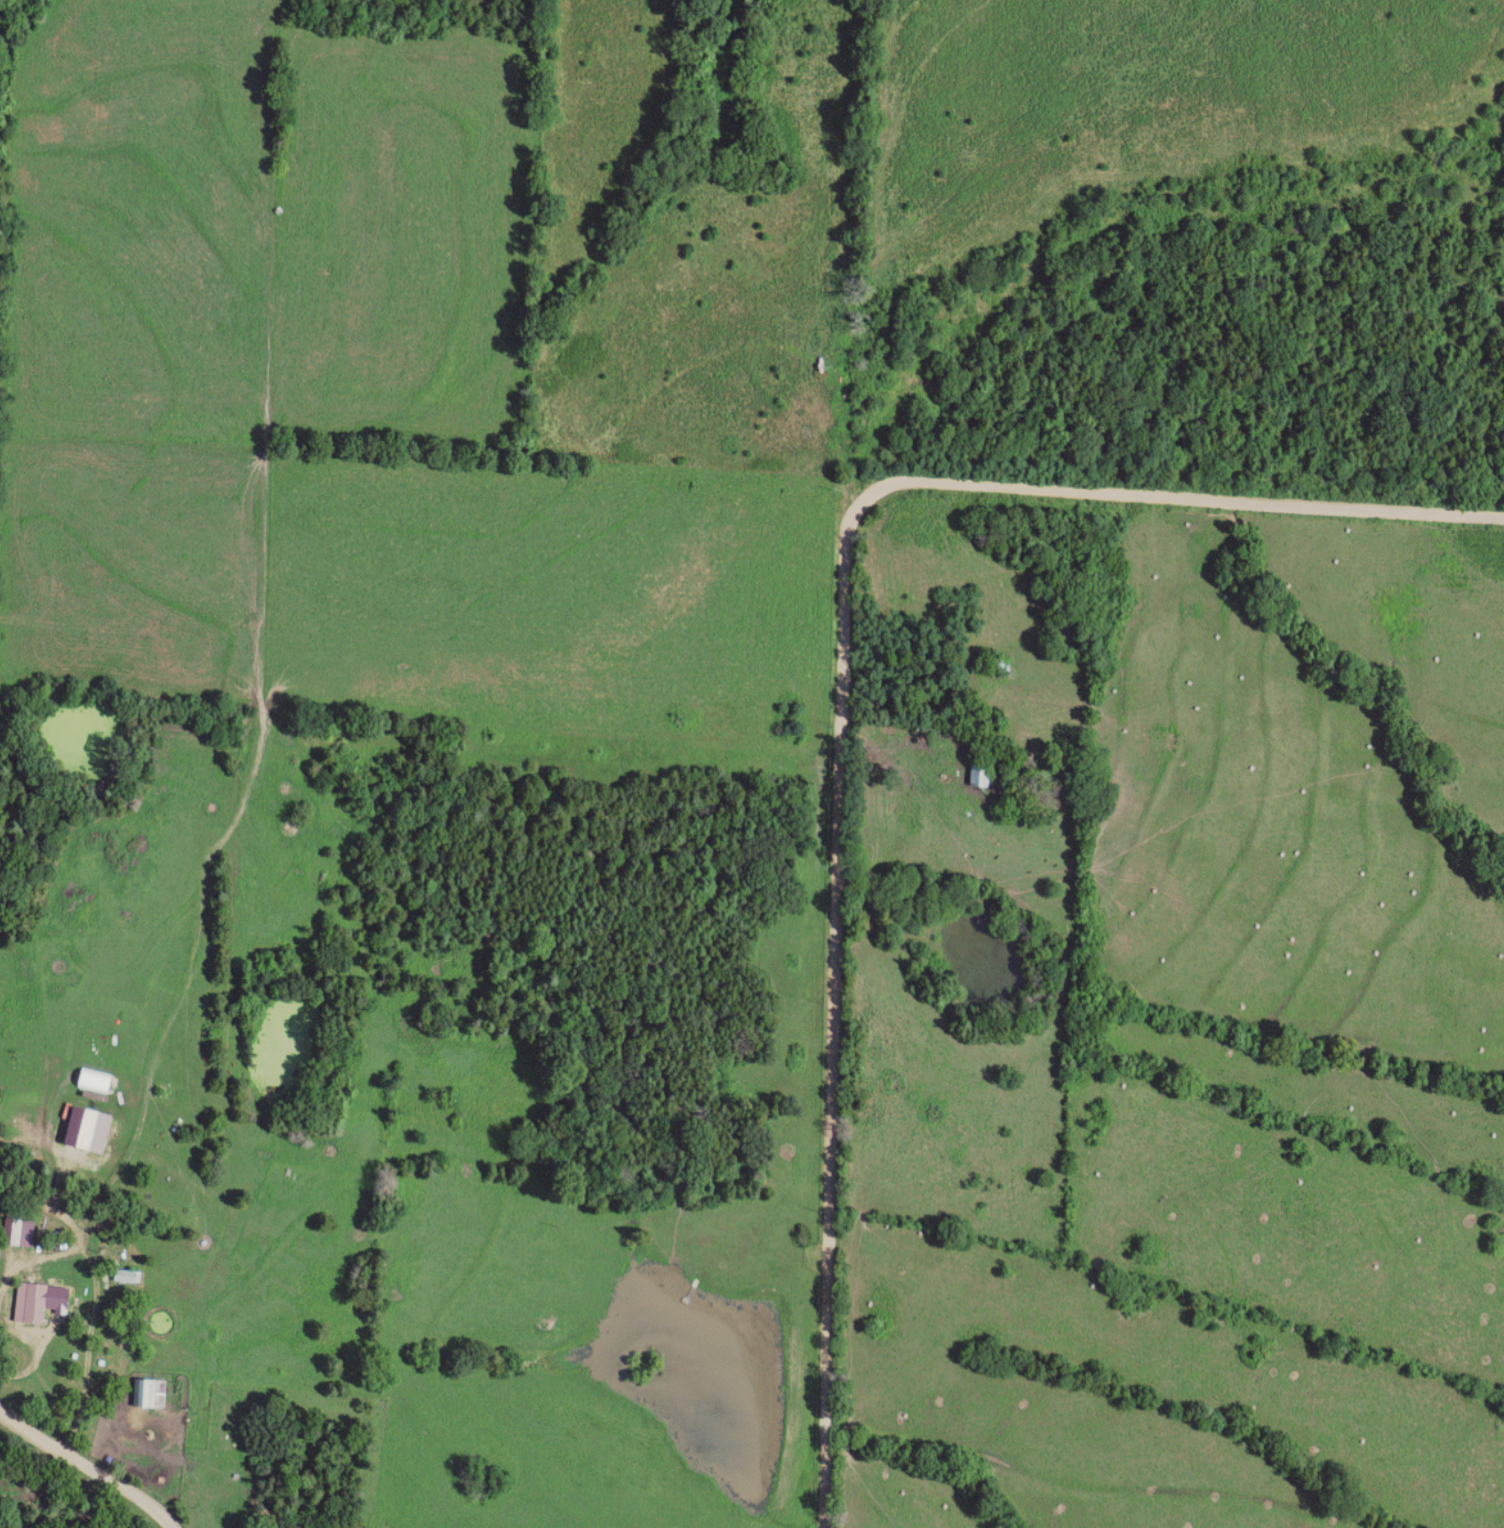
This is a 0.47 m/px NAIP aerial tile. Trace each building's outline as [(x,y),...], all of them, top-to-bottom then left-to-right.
[(992,762),(975,762),(975,785),(992,785),(992,762)] [(38,1219),(10,1217),(8,1243),(36,1245),(38,1219)] [(141,1270),(120,1270),(120,1281),(141,1281),(141,1270)] [(18,1320),(48,1323),(50,1308),(60,1309),(60,1314),(72,1315),(75,1287),(22,1281),(18,1320)] [(169,1379),(138,1378),(137,1407),(169,1408),(169,1379)]
